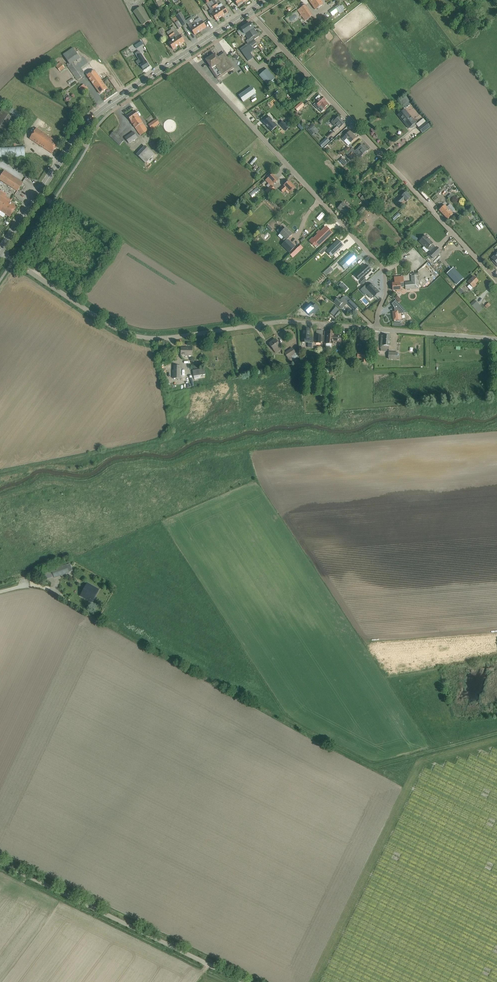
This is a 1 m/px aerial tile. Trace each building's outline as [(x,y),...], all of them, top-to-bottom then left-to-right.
[(315,9),(324,4),(321,0),(309,0),(315,9)] [(305,5),(298,10),(305,21),(312,16),(305,5)] [(142,25),(150,21),(141,7),(133,12),(142,25)] [(228,13),(224,7),(218,11),(222,17),(228,13)] [(213,18),(214,17),(216,21),(222,17),(218,11),(211,15),(213,18)] [(180,13),(176,15),(183,26),(187,24),(180,13)] [(176,17),(172,19),(179,29),(182,26),(176,17)] [(196,25),(201,31),(206,27),(202,21),(196,25)] [(201,31),(196,25),(194,22),(188,25),(191,29),(195,35),(201,31)] [(259,37),(257,34),(254,28),(250,23),(241,29),(242,30),(238,32),(240,36),(242,35),(243,37),(245,35),(248,40),(246,41),(248,44),(240,49),(248,61),(254,57),(251,52),(254,50),(251,46),(257,43),(254,39),(259,37)] [(171,33),(179,45),(185,42),(181,35),(180,36),(176,30),(173,32),(171,29),(169,31),(171,33)] [(179,45),(171,33),(168,35),(172,41),(169,43),(173,49),(179,45)] [(63,55),(69,63),(67,64),(68,66),(77,81),(83,77),(73,63),(77,60),(80,58),(73,48),(63,55)] [(150,66),(140,51),(135,54),(141,64),(140,65),(144,70),(150,66)] [(206,60),(207,62),(211,68),(210,69),(218,79),(234,68),(224,52),(217,57),(215,54),(206,60)] [(65,68),(60,62),(55,66),(60,72),(65,68)] [(275,78),(267,69),(259,75),(268,85),(275,78)] [(94,70),(87,75),(100,94),(107,88),(94,70)] [(252,88),(240,96),(244,102),(256,94),(252,88)] [(400,100),(403,107),(411,103),(407,96),(400,100)] [(321,112),(324,110),(326,108),(325,107),(328,104),(325,101),(325,100),(322,97),(316,103),(320,107),(318,109),(321,112)] [(295,118),(296,117),(300,114),(298,111),(305,105),(302,102),(297,106),(298,107),(296,109),(295,108),(291,112),(295,118)] [(17,116),(20,113),(13,107),(10,110),(17,116)] [(416,123),(405,109),(398,115),(409,128),(410,128),(411,128),(412,128),(413,128),(414,127),(415,126),(415,125),(415,124),(415,123),(416,123)] [(4,130),(12,117),(2,110),(0,113),(0,128),(4,130)] [(127,116),(129,118),(141,135),(148,130),(135,111),(127,116)] [(250,111),(245,114),(251,122),(255,119),(250,111)] [(277,126),(269,117),(263,122),(271,131),(277,126)] [(333,130),(335,133),(345,123),(339,117),(335,120),(334,119),(332,120),(332,121),(332,122),(332,123),(335,126),(336,125),(337,126),(333,130)] [(160,123),(157,119),(148,125),(151,129),(160,123)] [(284,123),(283,121),(279,124),(286,131),(292,126),(287,121),(284,123)] [(423,133),(431,127),(426,121),(418,128),(423,133)] [(313,129),(316,127),(313,124),(307,129),(312,135),(316,132),(313,129)] [(59,143),(37,128),(30,139),(52,154),(59,143)] [(110,136),(113,139),(120,145),(124,141),(113,131),(110,136)] [(347,138),(351,143),(356,138),(350,131),(342,138),(344,141),(347,138)] [(129,143),(138,138),(133,132),(125,138),(129,143)] [(319,144),(322,147),(329,141),(326,138),(319,144)] [(25,156),(24,147),(21,147),(21,143),(14,144),(14,147),(0,148),(0,158),(25,156)] [(362,144),(355,151),(352,148),(345,155),(350,161),(351,160),(352,161),(355,158),(354,158),(355,157),(361,164),(363,162),(359,158),(368,150),(362,144)] [(148,166),(153,160),(157,164),(162,160),(157,155),(156,156),(145,146),(136,155),(148,166)] [(5,171),(0,178),(0,179),(17,191),(17,192),(23,183),(23,182),(23,183),(5,171)] [(273,174),(268,178),(274,184),(279,180),(273,174)] [(287,189),(290,192),(295,188),(289,181),(284,186),(281,189),(283,192),(287,189)] [(271,185),(271,186),(265,191),(269,195),(275,190),(272,186),(271,185)] [(260,191),(257,187),(250,194),(253,198),(260,191)] [(7,194),(1,191),(0,193),(0,210),(10,217),(17,206),(11,202),(13,198),(11,200),(6,196),(7,194)] [(401,202),(403,204),(412,197),(407,192),(397,201),(399,204),(401,202)] [(364,194),(360,199),(367,205),(371,201),(364,194)] [(352,211),(343,203),(338,208),(347,216),(352,211)] [(448,219),(453,214),(444,205),(439,210),(448,219)] [(360,215),(367,209),(364,206),(357,212),(360,215)] [(392,218),(394,220),(400,215),(398,212),(392,218)] [(326,227),(313,240),(318,245),(324,240),(332,233),(326,227)] [(284,237),(282,239),(285,242),(287,240),(292,234),(286,228),(281,233),(283,236),(284,237)] [(425,236),(420,241),(431,252),(429,254),(433,259),(441,251),(436,247),(436,248),(432,244),(433,243),(425,236)] [(334,255),(344,246),(338,240),(329,249),(334,255)] [(398,259),(405,252),(402,249),(395,256),(398,259)] [(352,253),(342,262),(347,268),(357,258),(352,253)] [(435,280),(440,275),(428,262),(419,270),(420,271),(428,265),(433,270),(429,274),(435,280)] [(366,264),(357,273),(362,278),(371,270),(366,264)] [(454,268),(447,274),(457,285),(464,279),(454,268)] [(411,281),(405,282),(405,290),(420,288),(419,275),(418,275),(418,273),(411,274),(411,275),(411,281)] [(394,277),(395,283),(392,283),(393,290),(397,290),(397,291),(401,291),(401,287),(404,287),(404,283),(403,276),(394,277)] [(474,277),(468,282),(474,288),(476,285),(475,284),(478,281),(474,277)] [(348,288),(345,285),(342,282),(339,285),(342,288),(345,291),(348,288)] [(374,297),(380,292),(375,287),(375,286),(375,287),(371,283),(365,290),(363,287),(360,290),(365,295),(369,292),(374,297)] [(343,302),(338,298),(334,302),(342,309),(347,303),(344,301),(343,302)] [(347,303),(348,303),(355,311),(358,308),(350,300),(347,303)] [(477,313),(483,309),(475,300),(470,304),(477,313)] [(311,306),(310,304),(304,309),(310,315),(313,312),(315,313),(315,314),(320,309),(314,303),(311,306)] [(394,305),(395,312),(393,312),(394,320),(402,319),(401,313),(404,313),(403,307),(399,307),(398,304),(394,305)] [(465,312),(458,320),(463,326),(471,318),(465,312)] [(302,342),(313,343),(313,339),(310,339),(310,329),(303,329),(302,342)] [(326,345),(326,347),(331,347),(331,344),(334,344),(334,342),(340,342),(341,335),(334,335),(334,331),(327,331),(326,345)] [(381,335),(380,348),(381,348),(381,351),(386,351),(387,349),(389,349),(390,336),(381,335)] [(269,343),(271,345),(276,353),(282,349),(275,339),(269,343)] [(181,356),(192,356),(192,348),(181,347),(181,356)] [(285,353),(288,358),(291,363),(299,357),(298,353),(296,353),(292,348),(285,353)] [(358,352),(357,358),(361,359),(361,362),(367,363),(368,353),(358,352)] [(173,370),(173,378),(181,378),(181,366),(174,366),(174,370),(173,370)] [(52,570),(54,577),(69,572),(68,570),(72,569),(70,564),(52,570)] [(86,585),(81,594),(86,596),(87,597),(91,599),(93,596),(96,591),(96,590),(88,586),(86,585)]
